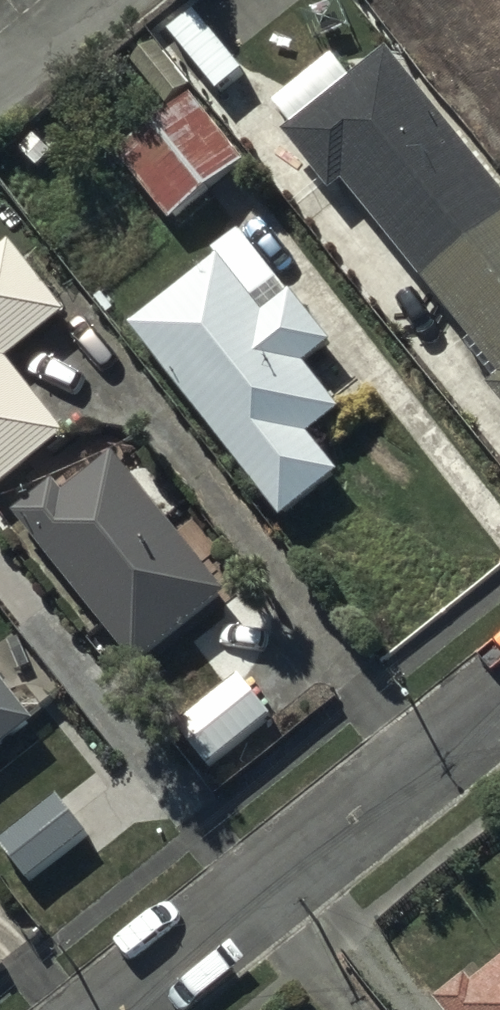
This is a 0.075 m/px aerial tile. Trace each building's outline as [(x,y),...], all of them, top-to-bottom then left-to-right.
[(389,53),(363,75),(343,51),(269,112),(334,196),(347,186),(499,371),(499,187),(389,53)] [(248,162),(194,97),(120,158),(174,223),(248,162)] [(489,118),(499,132),(499,108),(489,118)] [(220,261),(135,328),(287,522),(343,475),(312,438),(343,414),(307,366),(335,345),(294,292),(290,295),(242,233),(215,254),(220,261)] [(70,436),(10,361),(68,314),(13,245),(0,255),(0,492),(70,436)] [(490,388),(499,401),(499,380),(490,388)] [(60,487),(20,518),(138,669),(229,597),(203,563),(218,551),(191,517),(176,529),(119,457),(68,497),(60,487)] [(0,674),(0,755),(39,723),(0,674)] [(242,679),(180,727),(212,769),(276,720),(274,717),(242,679)] [(91,836),(61,800),(3,847),(33,883),(91,836)] [(437,1003),(443,1009),(499,1009),(499,964),(474,985),(469,978),(437,1003)]
